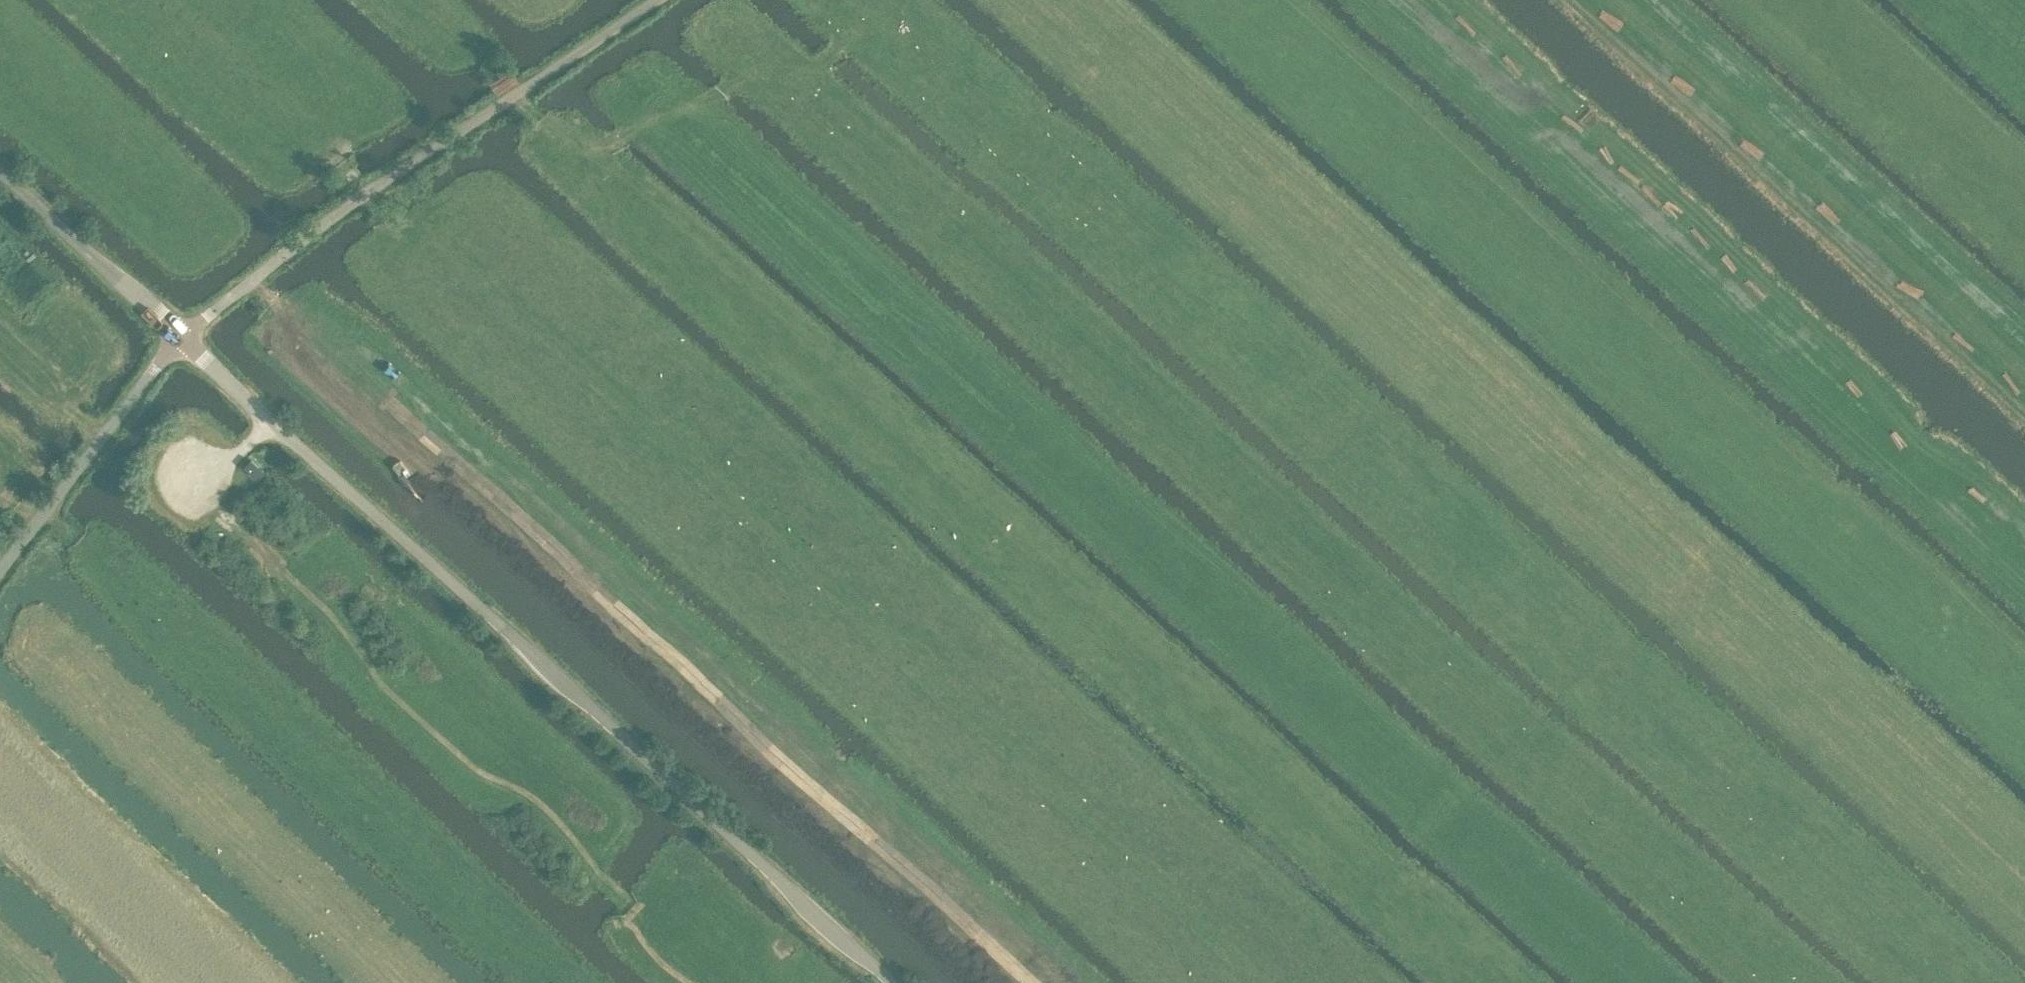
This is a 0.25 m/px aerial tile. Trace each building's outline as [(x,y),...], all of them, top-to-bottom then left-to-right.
[(257,477),(264,470),(252,459),(245,466),(257,477)]
